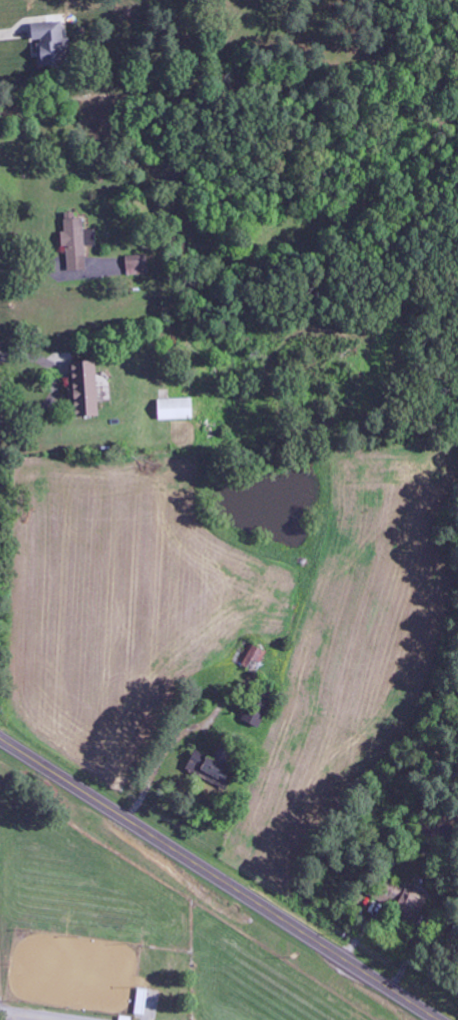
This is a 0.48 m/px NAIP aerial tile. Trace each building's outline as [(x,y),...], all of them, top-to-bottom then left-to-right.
[(39,67),(66,64),(65,55),(70,55),(66,22),(32,25),(34,42),(37,42),(39,67)] [(69,272),(88,271),(87,247),(97,247),(96,230),(86,230),(85,219),(77,219),(77,213),(64,214),(65,246),(68,246),(69,272)] [(127,256),(128,276),(150,275),(149,256),(127,256)] [(103,416),(101,362),(74,363),(74,382),(71,382),(72,402),(80,401),(81,417),(103,416)] [(161,399),(161,420),(196,420),(196,399),(161,399)] [(266,651),(249,642),(239,662),(256,671),(266,651)] [(195,752),(189,769),(233,784),(237,771),(229,768),(235,750),(221,745),(216,759),(195,752)] [(419,922),(429,900),(408,890),(397,912),(419,922)] [(146,1016),(150,991),(140,989),(135,1015),(146,1016)]
